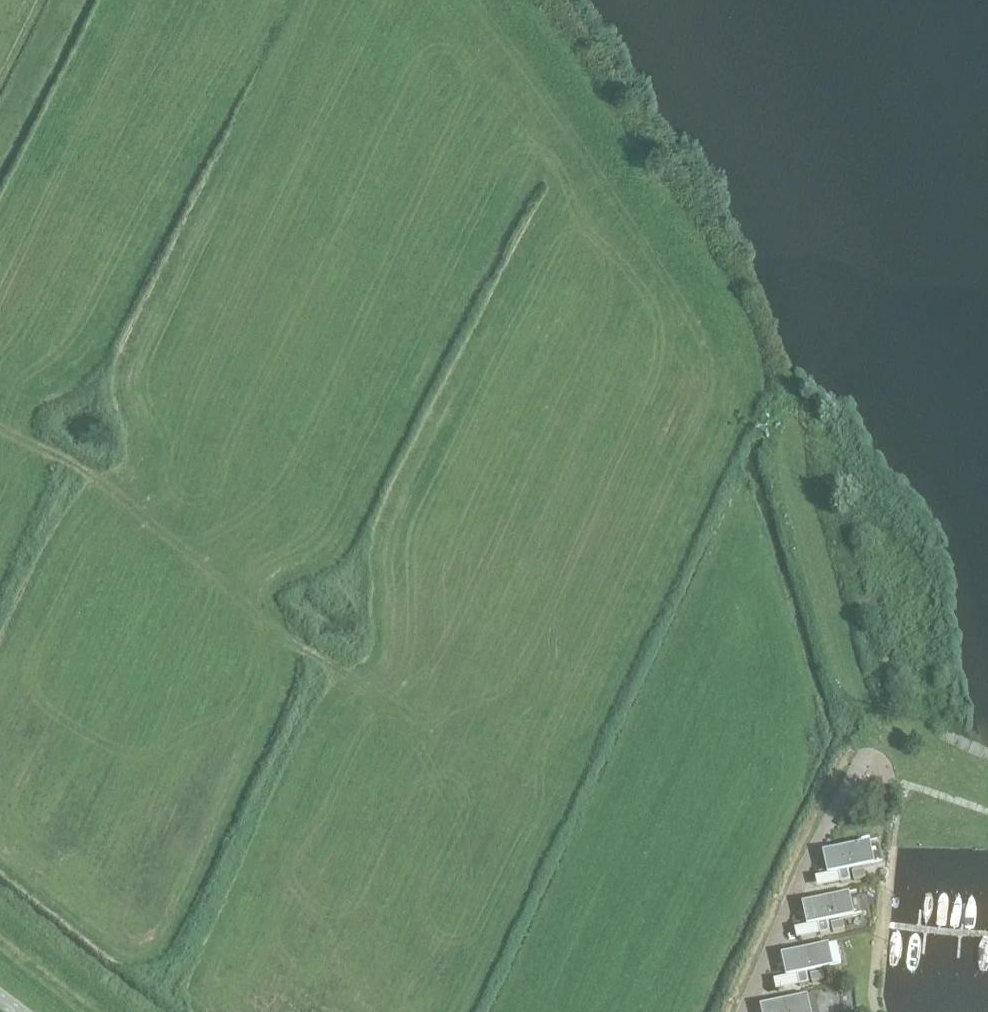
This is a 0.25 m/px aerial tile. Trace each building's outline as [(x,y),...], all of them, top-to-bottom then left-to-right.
[(827,852),(832,875),(839,873),(841,884),(851,882),(849,871),(883,864),(883,863),(872,865),(867,844),(878,842),(878,841),(827,852)] [(853,874),(855,881),(866,879),(864,871),(853,874)] [(806,904),(811,926),(818,925),(820,936),(830,933),(828,923),(862,915),(862,914),(851,917),(846,896),(857,893),(857,892),(806,904)] [(785,955),(790,978),(797,976),(800,987),(809,985),(807,974),(841,966),(841,965),(830,968),(825,947),(836,945),(836,944),(785,955)] [(811,976),(812,984),(824,981),(822,974),(811,976)] [(765,1011),(807,1011),(804,998),(815,996),(815,995),(764,1006),(765,1011)]
